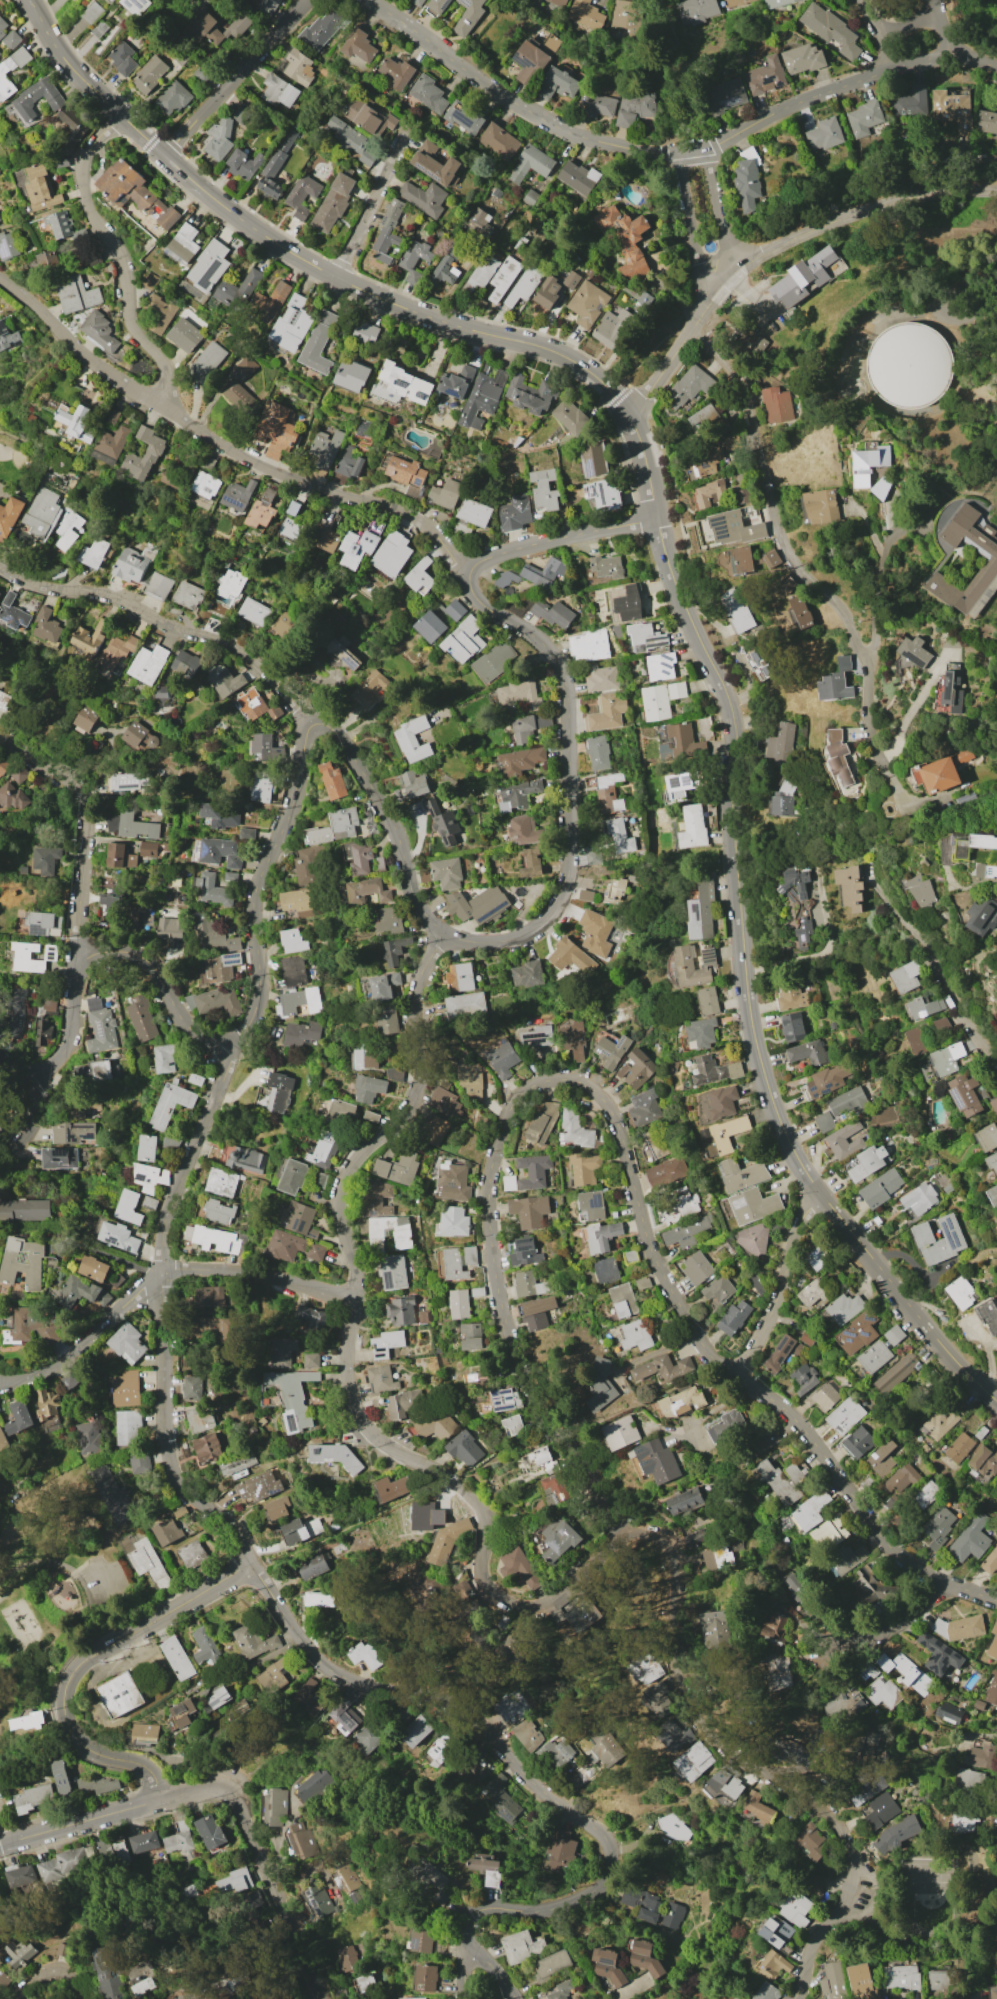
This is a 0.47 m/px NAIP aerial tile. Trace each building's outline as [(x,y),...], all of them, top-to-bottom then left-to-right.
[(80,14),(94,0),(105,10),(91,25),(80,14)] [(119,1),(120,0),(154,0),(136,18),(119,1)] [(255,7),(260,0),(282,0),(270,17),(255,7)] [(419,9),(406,0),(425,0),(419,9)] [(427,6),(432,0),(453,0),(441,16),(439,15),(437,17),(427,9),(428,7),(427,6)] [(468,10),(455,0),(487,0),(482,7),(487,10),(464,39),(452,29),(468,10)] [(557,7),(542,0),(568,0),(564,8),(558,5),(557,7)] [(566,10),(571,0),(591,0),(589,4),(598,9),(597,11),(607,16),(599,32),(566,16),(569,11),(566,10)] [(610,26),(616,0),(626,0),(655,6),(648,34),(637,32),(633,48),(620,45),(623,29),(610,26)] [(677,4),(688,0),(716,0),(721,13),(705,19),(706,21),(693,26),(692,24),(684,26),(677,4)] [(728,8),(725,0),(754,0),(728,8)] [(769,9),(767,0),(801,0),(769,9)] [(254,22),(223,55),(187,20),(204,2),(209,7),(207,10),(218,21),(218,22),(220,25),(217,28),(223,34),(244,12),(254,22)] [(812,2),(825,11),(826,10),(845,24),(843,26),(856,36),(852,42),(863,50),(855,60),(844,51),(841,55),(838,52),(842,47),(831,39),(827,44),(797,21),(812,2)] [(296,37),(306,26),(309,29),(320,16),(324,19),(335,5),(347,16),(316,53),(296,37)] [(7,34),(0,40),(0,17),(8,26),(3,30),(7,34)] [(91,45),(109,27),(102,21),(85,39),(91,45)] [(339,52),(356,27),(368,35),(367,37),(372,40),(370,43),(380,50),(370,64),(353,53),(349,59),(339,52)] [(2,40),(13,29),(23,40),(12,50),(2,40)] [(527,39),(538,47),(549,32),(562,41),(528,88),(514,77),(522,67),(512,59),(527,39)] [(123,40),(135,52),(131,57),(140,65),(127,79),(106,58),(123,40)] [(781,53),(810,42),(812,47),(816,46),(818,51),(821,49),(828,67),(810,73),(809,69),(789,76),(781,53)] [(183,67),(170,55),(180,44),(193,55),(183,67)] [(2,101),(0,103),(0,63),(22,45),(33,59),(21,69),(18,66),(12,70),(11,69),(5,74),(6,76),(10,82),(11,81),(18,90),(3,102),(2,101)] [(294,46),(315,61),(311,66),(313,68),(312,70),(315,73),(313,75),(315,77),(306,90),(278,69),(294,46)] [(744,73),(769,65),(766,57),(777,53),(788,84),(766,91),(767,93),(752,97),(744,73)] [(155,54),(169,67),(157,80),(159,82),(146,96),(131,82),(138,75),(136,74),(155,54)] [(417,69),(401,92),(388,82),(390,80),(377,71),(387,56),(397,63),(399,61),(402,63),(404,60),(417,69)] [(193,74),(204,64),(216,76),(205,86),(193,74)] [(552,64),(583,84),(573,99),(565,94),(563,97),(555,92),(549,102),(537,94),(544,83),(541,82),(552,64)] [(302,91),(290,108),(279,100),(275,106),(261,96),(269,86),(263,82),(271,71),(277,75),(289,83),(290,82),(302,91)] [(424,72),(436,81),(434,84),(445,92),(442,96),(451,102),(441,116),(409,93),(424,72)] [(8,101),(46,75),(66,102),(53,111),(42,96),(29,105),(37,116),(24,124),(8,101)] [(741,77),(749,101),(725,110),(726,113),(714,117),(704,90),(741,77)] [(176,79),(195,97),(185,108),(183,106),(177,112),(175,110),(170,116),(155,102),(176,79)] [(894,117),(892,95),(911,94),(910,83),(925,82),(927,115),(894,117)] [(933,90),(947,90),(947,95),(971,95),(971,118),(972,118),(973,136),(957,136),(957,120),(933,121),(933,90)] [(586,91),(618,100),(613,119),(598,115),(597,119),(589,117),(588,118),(580,116),(586,91)] [(624,92),(656,92),(656,116),(636,118),(632,130),(615,125),(624,92)] [(345,116),(358,97),(380,112),(378,115),(385,119),(374,135),(345,116)] [(443,117),(458,97),(488,119),(473,139),(443,117)] [(233,98),(252,113),(242,125),(234,119),(235,116),(233,115),(237,110),(229,103),(233,98)] [(878,99),(886,122),(868,129),(871,134),(855,140),(846,114),(858,110),(857,106),(878,99)] [(60,111),(59,110),(61,106),(63,107),(66,103),(86,120),(83,123),(89,128),(81,138),(56,116),(60,111)] [(980,110),(996,113),(996,135),(976,131),(980,110)] [(835,115),(845,141),(832,146),(832,144),(811,152),(803,133),(819,127),(817,122),(835,115)] [(336,116),(368,138),(366,141),(369,143),(361,155),(325,132),(336,116)] [(204,150),(214,137),(207,132),(214,123),(220,124),(221,117),(232,117),(232,119),(234,119),(230,140),(235,144),(220,163),(204,150)] [(479,139),(491,121),(523,143),(508,164),(498,157),(500,154),(479,139)] [(293,129),(299,134),(286,153),(289,155),(272,180),(285,188),(276,200),(256,186),(263,176),(261,174),(293,129)] [(409,162),(426,138),(440,147),(433,157),(445,165),(452,155),(463,163),(447,188),(409,162)] [(528,143),(557,163),(547,178),(531,168),(518,186),(508,179),(520,160),(518,159),(528,143)] [(744,214),(738,190),(736,191),(733,177),(735,177),(734,168),(739,167),(738,161),(745,160),(739,154),(752,146),(761,159),(760,161),(761,164),(757,166),(759,175),(758,175),(760,182),(761,181),(762,188),(761,188),(763,196),(754,198),(757,211),(744,214)] [(237,147),(248,155),(248,156),(253,160),(259,152),(267,157),(249,182),(238,174),(237,176),(228,170),(231,166),(226,162),(237,147)] [(366,162),(372,166),(378,156),(367,150),(363,158),(367,161),(366,162)] [(54,157),(68,155),(69,166),(55,168),(54,157)] [(93,184),(122,156),(147,181),(144,183),(168,208),(171,205),(182,216),(158,239),(125,205),(119,211),(93,184)] [(569,160),(579,167),(581,164),(589,170),(592,166),(603,173),(596,183),(587,177),(577,191),(557,177),(569,160)] [(64,202),(33,212),(24,185),(30,183),(25,168),(44,162),(47,174),(44,175),(50,196),(61,193),(64,202)] [(341,171),(358,182),(348,198),(353,201),(342,218),(338,215),(326,234),(308,224),(341,171)] [(303,173),(323,186),(315,199),(308,194),(301,204),(311,211),(303,223),(292,216),(298,207),(296,205),(294,207),(285,201),(303,173)] [(397,193),(406,180),(417,188),(418,187),(426,192),(433,182),(449,194),(441,205),(445,208),(436,220),(397,193)] [(493,194),(497,187),(504,193),(500,199),(493,194)] [(530,188),(541,195),(531,208),(521,201),(530,188)] [(389,265),(369,255),(384,225),(380,223),(385,213),(383,212),(388,202),(390,203),(393,197),(406,203),(397,221),(399,221),(395,229),(393,228),(392,232),(403,238),(399,245),(392,241),(386,254),(393,257),(389,265)] [(593,218),(601,213),(600,211),(607,206),(608,208),(615,204),(622,215),(628,211),(634,220),(645,212),(653,225),(642,232),(645,236),(638,240),(639,241),(636,243),(639,248),(640,247),(645,255),(643,256),(646,262),(647,261),(654,271),(635,283),(616,269),(625,263),(623,259),(607,234),(604,236),(593,218)] [(466,226),(478,207),(493,217),(489,224),(494,227),(486,239),(466,226)] [(43,218),(66,210),(69,219),(72,218),(74,224),(71,225),(74,232),(86,228),(88,234),(74,239),(72,235),(57,241),(51,224),(46,226),(43,218)] [(163,253),(187,221),(200,231),(193,240),(201,246),(184,269),(163,253)] [(3,262),(0,253),(0,233),(11,229),(21,255),(3,262)] [(231,263),(209,295),(195,284),(196,282),(188,277),(200,261),(198,260),(214,237),(230,249),(224,258),(231,263)] [(425,282),(456,237),(468,245),(457,260),(455,259),(451,264),(462,272),(452,285),(443,279),(435,289),(425,282)] [(412,239),(423,244),(424,241),(431,245),(429,250),(436,254),(431,263),(419,257),(413,269),(423,274),(416,287),(405,281),(410,272),(398,265),(412,239)] [(768,289),(789,273),(787,270),(803,258),(805,261),(828,243),(839,258),(824,269),(830,277),(787,310),(780,301),(778,302),(768,289)] [(491,248),(504,257),(474,300),(461,291),(491,248)] [(52,251),(56,263),(40,269),(36,256),(52,251)] [(91,266),(88,258),(101,255),(104,262),(91,266)] [(509,255),(524,265),(496,305),(487,299),(496,288),(489,283),(509,255)] [(531,263),(546,273),(527,301),(520,296),(512,308),(504,302),(531,263)] [(264,273),(239,313),(213,297),(225,278),(239,287),(252,266),(264,273)] [(587,275),(591,269),(596,273),(592,278),(587,275)] [(140,284),(148,271),(160,278),(153,291),(140,284)] [(102,302),(66,315),(53,282),(80,272),(86,291),(97,287),(102,302)] [(569,273),(580,280),(573,289),(563,283),(569,273)] [(293,287),(270,325),(257,318),(262,310),(251,303),(259,290),(270,297),(281,279),(293,287)] [(585,279),(611,296),(587,331),(575,322),(580,316),(566,307),(585,279)] [(543,284),(562,297),(552,311),(533,299),(543,284)] [(643,291),(653,297),(645,312),(634,305),(643,291)] [(162,336),(140,323),(149,307),(145,305),(153,292),(162,298),(161,299),(166,302),(164,306),(165,307),(167,303),(169,304),(171,300),(180,305),(162,336)] [(294,292),(321,307),(294,355),(268,340),(294,292)] [(80,328),(95,308),(104,316),(103,317),(111,323),(109,325),(114,330),(109,335),(113,338),(114,337),(121,343),(112,354),(105,348),(102,351),(86,337),(88,334),(80,328)] [(298,361),(324,308),(340,316),(320,356),(334,363),(328,376),(298,361)] [(592,335),(596,329),(597,330),(603,322),(601,320),(607,311),(631,328),(615,351),(592,335)] [(167,336),(183,316),(207,336),(191,356),(167,336)] [(10,347),(0,352),(0,319),(2,318),(10,335),(19,331),(25,342),(11,348),(10,347)] [(381,328),(373,349),(347,339),(355,318),(381,328)] [(879,335),(888,328),(898,323),(907,322),(916,322),(924,324),(933,328),(941,335),(947,343),(950,350),(952,356),(953,366),(952,375),(949,383),(945,390),(941,395),(935,400),(926,405),(920,407),(913,408),(903,408),(895,405),(888,402),(881,397),(876,391),(871,384),(867,372),(867,361),(869,351),(873,342),(879,335)] [(768,343),(754,330),(741,343),(755,357),(768,343)] [(212,339),(229,353),(202,385),(185,371),(212,339)] [(236,366),(247,354),(260,366),(249,378),(236,366)] [(426,406),(401,396),(387,390),(390,383),(379,378),(387,359),(397,363),(396,366),(407,370),(406,372),(435,385),(426,406)] [(692,360),(718,381),(706,396),(700,391),(690,403),(681,406),(675,413),(660,401),(692,360)] [(372,369),(361,393),(334,382),(340,369),(342,370),(345,362),(352,365),(354,361),(372,369)] [(437,389),(444,373),(451,376),(452,373),(458,376),(464,363),(477,369),(463,401),(437,389)] [(479,372),(494,378),(498,368),(509,373),(498,400),(499,400),(493,415),(479,409),(476,416),(486,420),(480,433),(458,424),(479,372)] [(514,372),(524,376),(519,389),(545,399),(548,394),(553,396),(547,411),(542,409),(539,416),(511,405),(513,400),(504,396),(514,372)] [(233,378),(253,397),(240,410),(220,391),(233,378)] [(794,419),(757,425),(754,404),(763,402),(761,389),(779,386),(780,392),(790,390),(794,419)] [(551,413),(567,397),(592,421),(577,437),(551,413)] [(268,399),(292,409),(286,421),(297,426),(295,431),(302,434),(294,453),(284,448),(278,462),(265,456),(272,440),(255,433),(268,399)] [(91,444),(67,432),(70,426),(55,419),(62,404),(70,408),(68,412),(75,416),(81,403),(91,408),(84,422),(88,424),(86,429),(96,434),(91,444)] [(688,418),(711,403),(718,414),(695,430),(688,418)] [(112,408),(122,412),(115,426),(106,421),(112,408)] [(357,417),(376,423),(371,441),(351,435),(357,417)] [(142,424),(155,430),(153,434),(166,441),(151,469),(150,468),(143,482),(133,477),(134,474),(120,467),(128,451),(143,459),(149,445),(135,438),(142,424)] [(131,430),(114,466),(91,456),(103,430),(111,434),(111,435),(114,437),(119,425),(131,430)] [(330,471),(318,466),(321,457),(309,452),(318,431),(328,435),(327,438),(341,444),(330,471)] [(724,439),(744,432),(749,446),(729,452),(724,439)] [(580,444),(604,440),(610,474),(586,478),(580,444)] [(331,480),(346,444),(356,448),(352,456),(357,459),(358,456),(366,459),(359,477),(352,475),(349,482),(346,481),(344,485),(331,480)] [(854,451),(876,451),(876,445),(892,445),(892,465),(871,466),(872,487),(855,488),(855,474),(859,474),(859,469),(854,470),(854,451)] [(721,448),(724,457),(718,459),(719,462),(715,464),(718,473),(688,482),(684,470),(689,468),(686,459),(721,448)] [(206,455),(218,461),(212,472),(200,465),(206,455)] [(393,455),(413,462),(414,459),(422,463),(420,468),(429,471),(423,488),(410,483),(409,486),(388,478),(389,476),(385,474),(393,455)] [(529,472),(554,468),(556,480),(548,481),(550,491),(560,489),(561,496),(558,496),(560,510),(547,512),(547,508),(534,510),(532,489),(537,488),(536,481),(531,482),(529,472)] [(199,470),(220,480),(220,481),(222,482),(215,496),(214,495),(211,501),(189,490),(199,470)] [(870,490),(885,474),(894,483),(886,501),(884,503),(870,490)] [(258,481),(244,513),(220,502),(228,483),(233,486),(235,482),(247,488),(251,478),(258,481)] [(433,502),(434,499),(429,497),(434,485),(443,489),(447,478),(464,485),(454,511),(433,502)] [(583,485),(615,478),(618,488),(619,488),(623,506),(622,506),(622,507),(599,513),(595,497),(586,499),(583,485)] [(700,510),(695,494),(698,494),(696,488),(706,486),(706,483),(723,478),(730,502),(719,505),(717,496),(709,498),(711,507),(700,510)] [(38,485),(62,495),(57,505),(61,506),(57,514),(60,515),(45,548),(26,539),(32,527),(21,521),(38,485)] [(245,524),(257,498),(262,501),(266,494),(264,493),(267,486),(278,491),(270,506),(279,510),(276,517),(273,516),(268,527),(260,524),(257,530),(245,524)] [(748,489),(750,502),(737,504),(735,490),(748,489)] [(803,493),(837,489),(841,521),(811,525),(810,518),(806,519),(803,493)] [(503,533),(497,507),(510,505),(508,496),(527,492),(533,521),(522,524),(523,529),(503,533)] [(9,539),(0,534),(0,504),(6,507),(11,496),(26,503),(9,539)] [(465,497),(494,509),(486,529),(476,525),(470,538),(454,531),(460,518),(457,517),(465,497)] [(291,502),(298,505),(294,515),(286,511),(291,502)] [(979,517),(996,531),(991,539),(996,543),(996,588),(973,620),(954,606),(953,608),(925,587),(938,570),(965,590),(987,560),(962,541),(956,549),(940,537),(966,502),(982,513),(979,517)] [(708,517),(757,504),(762,523),(766,522),(770,536),(743,543),(743,540),(718,547),(713,529),(711,530),(708,517)] [(55,532),(71,510),(85,521),(84,522),(84,523),(79,530),(74,526),(71,529),(79,535),(66,553),(55,545),(62,536),(55,532)] [(284,516),(308,528),(299,546),(275,535),(284,516)] [(342,534),(332,554),(307,540),(317,521),(342,534)] [(370,562),(392,528),(410,539),(406,545),(413,550),(395,578),(370,562)] [(380,537),(372,554),(367,552),(356,572),(333,561),(349,530),(362,537),(365,530),(380,537)] [(76,559),(82,545),(90,548),(96,537),(111,544),(100,570),(76,559)] [(750,546),(755,573),(738,576),(733,549),(750,546)] [(125,547),(151,560),(142,578),(148,581),(153,571),(175,582),(164,602),(144,592),(146,587),(140,583),(138,586),(112,573),(125,547)] [(764,557),(776,549),(783,562),(771,569),(764,557)] [(404,578),(426,554),(434,561),(425,570),(438,582),(425,597),(404,578)] [(519,574),(526,563),(541,571),(550,555),(575,569),(568,580),(558,574),(553,582),(558,585),(553,593),(519,574)] [(620,555),(622,565),(623,564),(625,578),(613,580),(612,576),(593,578),(592,572),(589,573),(588,567),(591,566),(590,558),(602,556),(603,558),(611,557),(620,555)] [(228,569),(234,572),(235,570),(241,573),(240,575),(248,579),(239,598),(235,596),(230,606),(214,598),(221,584),(217,582),(222,573),(225,575),(228,569)] [(182,580),(207,591),(198,612),(173,600),(182,580)] [(643,620),(623,623),(621,613),(615,614),(612,598),(627,596),(625,584),(636,582),(641,601),(643,620)] [(737,634),(717,595),(733,587),(743,606),(745,605),(755,625),(737,634)] [(7,622),(0,619),(0,614),(2,609),(1,608),(10,590),(17,594),(12,605),(33,616),(28,627),(21,623),(17,631),(5,625),(7,622)] [(802,627),(789,600),(802,593),(815,621),(802,627)] [(246,596),(271,609),(262,626),(237,614),(246,596)] [(444,609),(456,598),(469,612),(457,623),(444,609)] [(208,611),(225,616),(228,606),(212,600),(208,611)] [(557,600),(576,615),(565,630),(554,622),(552,625),(541,617),(539,619),(529,611),(537,601),(549,610),(557,600)] [(33,635),(42,616),(38,615),(43,605),(54,610),(50,618),(59,622),(58,626),(65,629),(57,646),(33,635)] [(414,626),(431,609),(449,628),(432,645),(414,626)] [(270,625),(284,611),(303,629),(289,643),(270,625)] [(438,647),(470,613),(483,626),(476,633),(488,644),(476,655),(474,653),(462,665),(447,650),(444,653),(438,647)] [(79,626),(89,631),(88,633),(92,635),(100,617),(111,622),(95,655),(71,643),(79,626)] [(626,625),(652,622),(654,635),(668,633),(670,647),(656,649),(656,651),(634,654),(632,635),(628,635),(626,625)] [(611,627),(620,625),(623,638),(613,639),(611,627)] [(610,657),(577,663),(576,655),(571,656),(568,637),(583,634),(582,632),(605,628),(610,657)] [(114,635),(126,642),(129,635),(141,641),(135,653),(130,651),(125,660),(121,658),(113,672),(99,664),(114,635)] [(335,637),(337,639),(342,635),(350,642),(345,647),(363,663),(354,673),(338,658),(338,668),(330,668),(328,649),(326,647),(335,637)] [(908,637),(914,641),(918,635),(926,641),(922,647),(935,655),(925,670),(918,665),(904,667),(901,654),(898,651),(908,637)] [(471,665),(499,643),(501,646),(506,642),(520,659),(487,685),(471,665)] [(127,673),(142,647),(152,652),(157,644),(171,652),(166,660),(167,660),(152,687),(127,673)] [(761,682),(746,655),(756,649),(757,653),(759,652),(764,660),(766,659),(775,674),(761,682)] [(182,650),(203,664),(192,681),(171,667),(182,650)] [(646,657),(675,652),(677,663),(673,663),(676,677),(650,681),(646,657)] [(856,697),(822,700),(820,680),(825,679),(825,676),(834,675),(834,673),(839,672),(838,656),(852,655),(853,670),(846,671),(847,687),(855,686),(856,697)] [(620,688),(589,693),(585,672),(590,672),(589,664),(598,663),(598,667),(616,665),(620,688)] [(946,663),(956,664),(955,677),(961,677),(961,690),(965,690),(964,705),(967,705),(966,714),(946,713),(947,705),(942,705),(942,691),(945,691),(946,663)] [(249,681),(224,699),(210,680),(210,675),(211,671),(213,667),(218,666),(223,666),(227,667),(234,677),(242,672),(249,681)] [(376,668),(394,685),(387,692),(379,685),(370,694),(378,702),(369,711),(351,695),(376,668)] [(496,688),(524,682),(524,680),(534,678),(537,697),(542,696),(544,709),(528,712),(526,701),(500,706),(496,688)] [(667,684),(684,680),(687,696),(670,700),(667,684)] [(640,688),(666,684),(671,718),(646,722),(640,688)] [(154,698),(154,687),(168,686),(168,698),(154,698)] [(254,687),(260,696),(261,695),(270,708),(278,703),(285,713),(273,721),(267,711),(252,721),(246,712),(243,714),(240,709),(239,709),(233,701),(254,687)] [(9,715),(0,710),(0,691),(17,700),(9,715)] [(585,732),(583,717),(587,717),(587,714),(599,712),(596,695),(617,692),(618,699),(626,698),(628,712),(620,714),(622,726),(585,732)] [(84,706),(103,717),(98,726),(95,725),(91,733),(75,723),(84,706)] [(510,718),(533,714),(534,720),(538,719),(537,714),(550,712),(552,725),(535,728),(535,729),(531,729),(532,734),(526,735),(527,743),(516,745),(514,732),(512,732),(510,718)] [(393,727),(425,714),(431,728),(415,734),(420,745),(429,742),(434,755),(408,766),(393,727)] [(135,720),(150,731),(149,733),(153,735),(156,735),(159,737),(160,740),(160,742),(160,744),(158,747),(154,748),(151,748),(149,746),(148,743),(144,740),(137,749),(122,738),(135,720)] [(665,726),(691,722),(694,743),(706,741),(707,751),(671,756),(671,760),(661,762),(658,745),(671,743),(672,748),(676,748),(675,737),(667,738),(665,726)] [(795,724),(790,768),(774,766),(775,758),(757,755),(760,735),(778,738),(780,722),(795,724)] [(844,741),(845,744),(848,743),(852,753),(846,755),(856,783),(844,788),(839,775),(835,776),(829,760),(833,759),(829,746),(832,744),(832,742),(831,742),(831,728),(844,728),(844,741)] [(254,733),(273,733),(273,747),(284,747),(284,754),(273,754),(273,761),(254,761),(254,753),(253,753),(253,741),(254,741),(254,733)] [(588,738),(605,735),(607,743),(608,743),(610,753),(609,753),(611,768),(594,771),(588,738)] [(497,754),(546,747),(548,761),(534,763),(535,768),(522,770),(523,775),(506,777),(505,773),(500,773),(497,754)] [(973,752),(975,758),(956,766),(962,783),(928,796),(923,784),(918,786),(912,768),(918,766),(919,767),(963,749),(973,752)] [(3,776),(0,778),(0,761),(2,758),(11,765),(3,776)] [(318,765),(331,761),(334,769),(340,767),(342,774),(341,774),(349,795),(331,801),(318,765)] [(10,774),(22,764),(31,775),(19,785),(10,774)] [(664,777),(693,770),(697,787),(685,790),(686,797),(670,801),(664,777)] [(401,774),(413,771),(417,782),(427,779),(431,791),(409,799),(401,774)] [(116,774),(150,772),(151,786),(141,787),(142,790),(117,792),(116,774)] [(602,814),(596,777),(623,772),(624,780),(614,782),(617,800),(624,799),(626,810),(602,814)] [(254,773),(274,774),(271,804),(261,803),(261,801),(252,800),(254,773)] [(770,815),(770,795),(776,795),(776,791),(779,791),(780,791),(788,775),(799,782),(793,796),(795,796),(794,815),(770,815)] [(500,786),(542,779),(544,791),(527,795),(529,808),(509,811),(508,803),(503,804),(500,786)] [(1,807),(0,806),(0,788),(9,781),(17,791),(20,788),(32,802),(22,810),(19,806),(16,809),(13,804),(8,808),(4,804),(1,807)] [(956,799),(974,791),(980,805),(962,813),(956,799)] [(434,797),(442,814),(452,809),(462,830),(452,835),(456,843),(446,848),(438,830),(435,831),(431,823),(434,822),(429,811),(426,812),(422,803),(434,797)] [(203,802),(222,804),(222,807),(242,809),(241,825),(234,825),(234,827),(226,827),(226,830),(211,828),(213,818),(201,817),(203,802)] [(680,849),(678,832),(687,831),(683,806),(703,803),(706,827),(707,827),(709,844),(680,849)] [(307,831),(332,827),(329,812),(357,806),(362,832),(357,833),(357,835),(334,840),(334,841),(310,846),(307,831)] [(160,840),(119,836),(120,830),(109,833),(105,820),(121,815),(122,807),(135,808),(134,821),(161,823),(160,840)] [(509,817),(533,813),(536,830),(546,829),(548,840),(518,845),(518,842),(514,843),(514,838),(511,839),(509,826),(510,826),(509,817)] [(605,820),(622,816),(626,838),(634,837),(636,850),(612,855),(605,820)] [(241,827),(257,829),(256,840),(240,838),(241,827)] [(970,834),(996,836),(996,849),(970,847),(969,860),(956,859),(957,846),(952,845),(953,834),(966,835),(965,840),(970,840),(970,834)] [(202,837),(238,841),(237,855),(243,856),(242,870),(226,869),(228,856),(220,855),(220,864),(199,862),(202,837)] [(108,842),(126,843),(124,869),(106,867),(108,842)] [(351,845),(366,842),(367,847),(372,846),(374,859),(368,859),(370,875),(355,877),(351,845)] [(165,843),(172,843),(171,851),(164,850),(165,843)] [(34,850),(44,850),(44,847),(62,848),(62,859),(56,858),(55,877),(41,876),(41,874),(33,873),(34,850)] [(318,884),(298,886),(293,859),(297,858),(296,849),(313,847),(315,862),(318,884)] [(522,849),(539,847),(540,854),(537,854),(538,866),(542,866),(543,873),(521,876),(520,869),(528,868),(526,856),(523,856),(522,849)] [(140,849),(158,850),(157,864),(139,862),(140,849)] [(127,854),(138,854),(137,868),(126,867),(127,854)] [(431,861),(459,856),(463,879),(460,879),(462,888),(442,891),(440,879),(434,881),(431,861)] [(376,858),(384,857),(386,871),(378,872),(376,858)] [(986,865),(996,866),(996,877),(994,877),(993,879),(976,878),(978,863),(986,864),(986,865)] [(835,870),(850,868),(849,866),(859,865),(861,878),(856,879),(857,882),(864,881),(864,890),(857,890),(858,893),(863,893),(863,901),(856,902),(857,904),(862,904),(862,912),(840,914),(835,870)] [(802,944),(802,941),(793,943),(791,930),(799,929),(796,913),(799,905),(793,897),(788,890),(787,891),(782,886),(786,883),(784,872),(801,869),(802,871),(809,870),(811,881),(805,882),(808,899),(801,900),(804,917),(807,916),(808,920),(811,919),(813,934),(809,935),(811,942),(802,944)] [(233,907),(222,906),(222,903),(201,901),(203,877),(201,877),(202,871),(216,872),(215,887),(235,889),(233,907)] [(226,872),(240,873),(239,882),(225,880),(226,872)] [(905,883),(920,873),(924,881),(930,879),(938,900),(921,910),(905,883)] [(628,874),(638,877),(636,884),(629,882),(630,881),(627,881),(628,877),(627,877),(628,874)] [(713,875),(715,903),(712,903),(714,938),(689,940),(688,922),(689,922),(688,900),(699,899),(698,876),(713,875)] [(102,876),(114,877),(114,885),(101,884),(102,876)] [(346,883),(381,877),(383,891),(392,890),(394,901),(379,904),(378,893),(363,896),(365,906),(350,908),(346,883)] [(627,880),(623,896),(615,894),(618,878),(627,880)] [(993,883),(996,886),(996,926),(994,931),(989,928),(983,937),(965,926),(972,916),(967,912),(974,901),(979,904),(993,883)] [(512,903),(480,925),(473,916),(464,922),(461,918),(460,919),(456,913),(452,916),(446,907),(451,904),(445,895),(461,892),(468,902),(491,886),(493,888),(497,885),(502,893),(504,892),(512,903)] [(605,885),(610,885),(608,899),(614,900),(614,899),(619,900),(617,912),(612,911),(613,904),(602,902),(605,885)] [(280,893),(312,888),(317,917),(299,920),(297,908),(283,911),(280,893)] [(580,893),(591,895),(590,901),(578,899),(580,893)] [(101,896),(108,896),(108,894),(115,895),(115,897),(121,898),(120,912),(107,911),(107,904),(100,903),(101,896)] [(517,900),(522,904),(518,909),(513,905),(517,900)] [(156,906),(153,927),(143,925),(144,918),(139,917),(138,927),(132,926),(135,903),(156,906)] [(379,909),(400,905),(405,934),(391,936),(390,930),(377,932),(376,922),(381,921),(379,909)] [(586,908),(614,921),(599,953),(581,945),(586,935),(582,933),(583,930),(581,929),(583,926),(579,924),(586,908)] [(27,912),(64,914),(62,936),(31,934),(31,926),(26,925),(27,912)] [(195,915),(212,913),(214,930),(224,929),(226,941),(199,945),(195,915)] [(159,917),(183,920),(181,940),(157,937),(159,917)] [(309,949),(284,954),(280,931),(298,928),(300,936),(301,936),(302,941),(307,940),(309,949)] [(384,941),(415,935),(416,945),(403,947),(404,954),(398,955),(400,967),(389,969),(387,960),(385,960),(384,953),(386,953),(384,941)] [(565,935),(595,961),(584,974),(572,963),(563,973),(548,960),(557,949),(555,947),(565,935)] [(227,939),(240,936),(243,949),(229,951),(227,939)] [(12,941),(41,944),(41,952),(32,952),(32,959),(44,960),(46,944),(59,945),(57,961),(47,960),(46,973),(14,970),(16,950),(11,950),(12,941)] [(712,981),(680,987),(673,947),(694,943),(696,958),(693,958),(695,969),(705,967),(702,949),(714,947),(718,969),(710,970),(712,981)] [(205,959),(220,958),(220,955),(241,953),(242,964),(232,965),(234,981),(214,983),(213,978),(208,979),(205,959)] [(302,955),(308,983),(288,987),(286,978),(285,978),(281,959),(302,955)] [(891,972),(917,958),(924,972),(916,976),(921,985),(902,995),(891,972)] [(539,959),(545,983),(531,987),(530,983),(514,987),(510,970),(524,966),(524,963),(539,959)] [(474,962),(477,989),(453,992),(452,984),(448,984),(447,972),(451,972),(450,965),(474,962)] [(369,978),(400,972),(403,985),(392,987),(395,999),(374,1003),(369,978)] [(780,1011),(777,998),(780,998),(776,978),(797,974),(801,993),(808,991),(811,1005),(780,1011)] [(698,989),(715,985),(721,1012),(704,1016),(698,989)] [(28,990),(22,1035),(9,1033),(15,988),(28,990)] [(196,998),(235,988),(238,999),(239,999),(243,1013),(229,1017),(226,1007),(200,1014),(196,998)] [(280,994),(318,988),(322,1012),(309,1014),(308,1004),(296,1006),(297,1014),(288,1016),(288,1018),(278,1020),(275,1006),(282,1004),(280,994)] [(43,1009),(45,992),(59,993),(57,1010),(43,1009)] [(445,998),(483,992),(486,1012),(462,1016),(462,1020),(448,1022),(445,998)] [(126,1006),(134,1003),(132,998),(144,993),(160,1036),(140,1043),(126,1006)] [(947,1009),(915,1022),(907,1003),(915,1000),(914,998),(922,995),(926,1004),(943,997),(947,1009)] [(395,1005),(400,1032),(381,1036),(376,1009),(395,1005)] [(110,1009),(118,1048),(88,1054),(85,1040),(95,1038),(92,1025),(91,1025),(88,1012),(103,1009),(103,1008),(106,1008),(107,1009),(110,1009)] [(49,1046),(37,1045),(39,1015),(46,1015),(46,1011),(59,1012),(59,1017),(50,1016),(49,1026),(54,1027),(52,1043),(49,1043),(49,1046)] [(800,1012),(807,1039),(787,1044),(780,1016),(800,1012)] [(934,1021),(946,1016),(954,1028),(939,1034),(934,1021)] [(716,1017),(718,1026),(714,1027),(717,1042),(710,1043),(711,1048),(697,1051),(696,1048),(691,1050),(686,1027),(691,1026),(691,1022),(716,1017)] [(289,1023),(301,1025),(302,1023),(307,1024),(307,1026),(309,1027),(310,1021),(323,1023),(320,1041),(305,1038),(303,1049),(284,1045),(289,1023)] [(568,1021),(583,1021),(586,1046),(584,1046),(584,1062),(569,1063),(568,1021)] [(520,1032),(535,1030),(535,1027),(552,1024),(554,1043),(522,1047),(520,1032)] [(905,1032),(921,1026),(931,1051),(915,1057),(905,1032)] [(650,1027),(659,1035),(648,1046),(640,1037),(650,1027)] [(633,1041),(612,1072),(602,1066),(604,1063),(598,1059),(600,1055),(593,1051),(603,1036),(616,1044),(623,1034),(633,1041)] [(486,1054),(501,1045),(498,1040),(504,1037),(507,1041),(509,1040),(521,1061),(509,1069),(513,1075),(502,1081),(486,1054)] [(786,1049),(821,1038),(825,1051),(837,1047),(841,1058),(813,1067),(810,1057),(790,1063),(786,1049)] [(930,1054),(961,1041),(967,1056),(956,1060),(959,1070),(940,1078),(930,1054)] [(155,1047),(178,1042),(180,1053),(174,1054),(177,1071),(159,1075),(159,1071),(157,1072),(155,1057),(156,1057),(155,1047)] [(355,1044),(365,1044),(366,1069),(360,1069),(360,1065),(356,1065),(355,1044)] [(638,1046),(659,1068),(635,1091),(624,1080),(631,1073),(629,1071),(620,1079),(615,1073),(626,1063),(631,1068),(635,1063),(628,1056),(638,1046)] [(744,1075),(696,1088),(692,1075),(699,1073),(695,1058),(711,1054),(713,1059),(715,1059),(717,1067),(728,1064),(729,1065),(741,1061),(744,1075)] [(458,1057),(463,1056),(464,1064),(479,1064),(479,1066),(482,1065),(484,1098),(480,1103),(467,1093),(466,1087),(463,1087),(463,1085),(460,1086),(460,1079),(459,1079),(458,1057)] [(811,1074),(850,1058),(857,1074),(849,1077),(851,1082),(813,1098),(806,1083),(813,1080),(811,1074)] [(92,1063),(109,1060),(110,1067),(119,1065),(121,1079),(95,1083),(92,1063)] [(387,1069),(407,1067),(407,1069),(405,1069),(402,1082),(388,1080),(387,1069)] [(272,1071),(297,1078),(293,1091),(291,1090),(289,1097),(291,1097),(289,1106),(288,1105),(286,1110),(285,1109),(284,1114),(279,1114),(278,1115),(266,1111),(273,1087),(268,1086),(272,1071)] [(205,1078),(201,1088),(187,1082),(191,1072),(205,1078)] [(358,1074),(389,1082),(386,1094),(377,1092),(376,1098),(374,1097),(373,1105),(357,1101),(358,1096),(356,1096),(358,1089),(355,1088),(358,1074)] [(948,1082),(965,1074),(968,1080),(976,1076),(980,1085),(972,1088),(983,1110),(965,1118),(962,1111),(959,1113),(948,1090),(951,1089),(948,1082)] [(198,1094),(192,1109),(177,1103),(165,1132),(150,1126),(168,1082),(172,1083),(175,1077),(180,1080),(178,1086),(198,1094)] [(429,1081),(457,1096),(455,1100),(462,1104),(459,1110),(464,1112),(458,1122),(418,1100),(429,1081)] [(814,1118),(831,1109),(826,1098),(859,1081),(872,1108),(822,1134),(814,1118)] [(736,1114),(702,1126),(698,1096),(702,1094),(723,1087),(723,1089),(727,1088),(727,1087),(736,1084),(741,1098),(732,1101),(736,1114)] [(630,1098),(656,1086),(660,1096),(655,1098),(664,1117),(640,1128),(631,1110),(635,1108),(630,1098)] [(357,1106),(355,1111),(360,1113),(354,1129),(326,1119),(333,1097),(357,1106)] [(70,1106),(86,1105),(86,1103),(102,1102),(102,1111),(92,1111),(92,1113),(86,1113),(86,1119),(70,1119),(70,1106)] [(524,1137),(537,1111),(543,1114),(545,1102),(559,1103),(558,1117),(543,1146),(524,1137)] [(563,1107),(576,1108),(575,1115),(579,1115),(578,1121),(581,1121),(580,1127),(585,1127),(584,1129),(595,1130),(594,1149),(560,1146),(560,1141),(559,1140),(560,1133),(561,1133),(563,1107)] [(367,1110),(381,1115),(378,1123),(364,1118),(367,1110)] [(438,1148),(421,1139),(434,1115),(451,1124),(438,1148)] [(748,1115),(752,1129),(729,1137),(735,1153),(719,1158),(718,1152),(708,1155),(700,1131),(709,1128),(708,1126),(719,1123),(720,1125),(748,1115)] [(822,1142),(826,1139),(825,1138),(857,1119),(863,1128),(845,1138),(848,1144),(862,1136),(867,1145),(839,1162),(830,1146),(826,1149),(822,1142)] [(994,1122),(996,1128),(996,1147),(985,1154),(974,1133),(994,1122)] [(96,1123),(96,1139),(80,1139),(80,1144),(53,1144),(54,1123),(96,1123)] [(643,1133),(658,1126),(671,1153),(656,1160),(643,1133)] [(343,1136),(335,1155),(332,1154),(329,1162),(332,1163),(328,1171),(304,1160),(308,1152),(314,1155),(320,1140),(318,1139),(324,1127),(343,1136)] [(141,1133),(158,1135),(155,1162),(138,1160),(141,1133)] [(269,1155),(262,1175),(235,1167),(234,1168),(226,1166),(229,1159),(231,1159),(233,1153),(234,1153),(237,1145),(269,1155)] [(855,1184),(847,1171),(861,1163),(856,1156),(875,1145),(877,1148),(883,1145),(889,1155),(884,1159),(887,1164),(855,1184)] [(42,1149),(78,1149),(78,1167),(42,1167),(42,1149)] [(372,1174),(377,1158),(392,1163),(393,1161),(399,1163),(403,1149),(417,1153),(415,1161),(420,1162),(411,1187),(372,1174)] [(984,1159),(996,1152),(996,1175),(993,1168),(990,1170),(984,1159)] [(574,1186),(572,1164),(570,1164),(569,1155),(581,1153),(582,1157),(601,1155),(603,1168),(594,1169),(596,1184),(574,1186)] [(516,1158),(552,1155),(553,1168),(545,1169),(547,1188),(519,1190),(518,1179),(529,1178),(528,1168),(517,1169),(516,1158)] [(680,1155),(690,1175),(655,1192),(646,1172),(680,1155)] [(728,1194),(722,1177),(725,1176),(720,1162),(735,1156),(740,1170),(761,1162),(772,1178),(728,1194)] [(290,1158),(308,1165),(308,1167),(311,1169),(303,1188),(300,1187),(296,1196),(277,1189),(282,1176),(278,1174),(285,1157),(289,1159),(290,1158)] [(440,1167),(455,1169),(456,1161),(469,1162),(467,1186),(472,1186),(471,1202),(455,1201),(456,1188),(438,1187),(440,1167)] [(134,1162),(160,1168),(158,1176),(161,1177),(163,1169),(170,1170),(169,1186),(156,1182),(154,1195),(141,1192),(143,1185),(135,1183),(134,1162)] [(213,1167),(239,1175),(232,1199),(205,1191),(213,1167)] [(863,1188),(894,1167),(905,1183),(900,1186),(901,1187),(889,1195),(891,1198),(877,1208),(863,1188)] [(316,1172),(329,1175),(325,1189),(312,1186),(316,1172)] [(503,1177),(516,1176),(517,1190),(504,1191),(503,1177)] [(363,1216),(361,1179),(380,1179),(380,1181),(393,1184),(394,1198),(383,1198),(383,1206),(394,1205),(394,1215),(363,1216)] [(943,1189),(954,1181),(958,1187),(948,1194),(943,1189)] [(905,1195),(926,1182),(928,1185),(930,1183),(937,1195),(935,1196),(938,1201),(926,1209),(922,1203),(917,1207),(915,1204),(912,1205),(905,1195)] [(987,1191),(996,1185),(996,1208),(987,1191)] [(701,1210),(683,1218),(679,1211),(677,1212),(673,1204),(676,1203),(671,1193),(687,1186),(691,1195),(696,1193),(700,1202),(697,1203),(701,1210)] [(784,1209),(740,1227),(728,1198),(757,1186),(762,1199),(777,1193),(784,1209)] [(125,1188),(141,1193),(135,1211),(144,1214),(142,1222),(132,1218),(132,1220),(116,1215),(125,1188)] [(577,1193),(602,1190),(605,1219),(591,1221),(589,1211),(580,1213),(577,1193)] [(508,1199),(548,1195),(550,1213),(542,1214),(544,1228),(522,1231),(520,1214),(510,1215),(508,1199)] [(146,1196),(159,1200),(156,1211),(142,1206),(146,1196)] [(50,1220),(0,1221),(0,1200),(19,1200),(19,1198),(26,1198),(26,1200),(50,1200),(50,1220)] [(237,1206),(234,1218),(230,1217),(228,1224),(204,1217),(206,1211),(203,1210),(206,1200),(209,1201),(210,1198),(221,1202),(220,1205),(231,1208),(232,1205),(237,1206)] [(317,1210),(311,1226),(321,1230),(317,1240),(286,1229),(293,1212),(288,1210),(292,1200),(317,1210)] [(441,1235),(442,1206),(465,1207),(464,1216),(470,1216),(470,1236),(441,1235)] [(663,1235),(673,1231),(672,1228),(682,1223),(683,1226),(710,1213),(716,1225),(694,1235),(698,1244),(682,1251),(678,1242),(668,1247),(663,1235)] [(911,1228),(928,1220),(936,1240),(946,1236),(938,1219),(953,1213),(968,1247),(957,1252),(958,1254),(928,1267),(911,1228)] [(360,1218),(410,1217),(415,1247),(397,1251),(394,1235),(385,1236),(386,1252),(371,1252),(370,1233),(361,1234),(360,1218)] [(96,1239),(103,1220),(117,1226),(118,1223),(133,1229),(130,1236),(142,1240),(136,1254),(111,1245),(110,1247),(106,1245),(107,1243),(96,1239)] [(591,1256),(587,1240),(589,1239),(586,1227),(595,1225),(595,1224),(600,1223),(601,1226),(622,1221),(625,1233),(607,1238),(610,1251),(591,1256)] [(736,1241),(739,1237),(738,1232),(762,1223),(764,1227),(769,1228),(766,1254),(762,1254),(758,1259),(736,1241)] [(237,1234),(235,1242),(231,1241),(228,1253),(216,1250),(217,1243),(212,1242),(210,1251),(202,1250),(203,1245),(192,1243),(195,1226),(237,1234)] [(275,1228),(309,1240),(305,1252),(299,1250),(294,1266),(265,1256),(275,1228)] [(15,1285),(0,1281),(0,1272),(8,1235),(26,1239),(25,1242),(45,1242),(45,1258),(42,1258),(41,1292),(25,1292),(25,1273),(18,1271),(15,1285)] [(515,1239),(534,1237),(536,1254),(544,1253),(545,1262),(511,1266),(510,1254),(513,1253),(512,1248),(514,1248),(514,1243),(515,1243),(515,1239)] [(312,1241),(328,1247),(322,1263),(306,1257),(312,1241)] [(443,1249),(460,1247),(461,1255),(464,1255),(464,1247),(476,1245),(478,1264),(462,1266),(462,1271),(469,1270),(470,1278),(447,1280),(443,1249)] [(806,1257),(820,1245),(832,1260),(817,1271),(806,1257)] [(623,1253),(635,1249),(639,1262),(627,1266),(623,1253)] [(700,1250),(715,1271),(694,1286),(683,1270),(687,1267),(683,1262),(700,1250)] [(85,1255),(90,1257),(91,1255),(98,1258),(97,1260),(112,1266),(105,1283),(78,1273),(85,1255)] [(403,1255),(408,1287),(385,1291),(380,1258),(403,1255)] [(48,1257),(57,1257),(57,1265),(48,1265),(48,1257)] [(592,1263),(614,1257),(620,1278),(598,1284),(592,1263)] [(518,1298),(516,1285),(518,1285),(515,1273),(535,1269),(538,1284),(552,1281),(554,1291),(518,1298)] [(72,1273),(82,1279),(80,1281),(90,1287),(93,1283),(102,1289),(94,1302),(80,1293),(69,1310),(54,1301),(72,1273)] [(723,1274),(737,1292),(721,1304),(714,1295),(708,1300),(700,1291),(723,1274)] [(748,1279),(756,1274),(768,1291),(761,1297),(748,1279)] [(963,1275),(974,1290),(970,1293),(973,1297),(971,1300),(974,1304),(963,1312),(945,1288),(963,1275)] [(636,1280),(648,1276),(652,1286),(639,1291),(636,1280)] [(797,1294),(817,1278),(831,1295),(823,1302),(820,1298),(813,1304),(815,1305),(809,1310),(797,1294)] [(609,1289),(629,1282),(639,1313),(619,1320),(609,1289)] [(224,1287),(225,1307),(196,1308),(195,1288),(224,1287)] [(472,1289),(485,1288),(486,1296),(472,1297),(472,1289)] [(450,1291),(468,1289),(470,1318),(465,1318),(465,1320),(461,1320),(461,1319),(452,1319),(450,1291)] [(825,1309),(843,1294),(847,1298),(849,1296),(852,1300),(858,1295),(867,1306),(841,1328),(825,1309)] [(522,1322),(517,1304),(534,1299),(534,1300),(540,1298),(540,1299),(555,1295),(558,1307),(543,1312),(547,1326),(528,1331),(526,1321),(522,1322)] [(415,1324),(394,1327),(394,1321),(391,1322),(390,1319),(388,1319),(386,1304),(391,1303),(390,1300),(409,1297),(410,1300),(415,1299),(416,1304),(413,1305),(415,1324)] [(994,1297),(996,1302),(996,1335),(995,1336),(985,1318),(979,1321),(972,1309),(994,1297)] [(754,1307),(733,1336),(717,1325),(733,1303),(736,1306),(742,1299),(754,1307)] [(299,1303),(329,1316),(319,1340),(289,1327),(299,1303)] [(12,1308),(37,1308),(37,1321),(47,1321),(59,1312),(67,1324),(56,1331),(62,1339),(54,1345),(43,1332),(37,1331),(37,1341),(22,1341),(22,1345),(3,1344),(3,1327),(1,1327),(1,1314),(12,1314),(12,1308)] [(851,1356),(836,1336),(851,1325),(850,1323),(866,1311),(874,1323),(871,1325),(876,1332),(879,1331),(881,1334),(851,1356)] [(192,1317),(236,1317),(236,1344),(217,1344),(217,1334),(192,1335),(192,1317)] [(622,1327),(640,1319),(644,1328),(646,1327),(654,1345),(640,1351),(637,1346),(625,1351),(621,1341),(627,1338),(622,1327)] [(105,1342),(128,1322),(141,1336),(138,1338),(148,1350),(131,1365),(122,1355),(119,1357),(105,1342)] [(461,1324),(481,1323),(481,1335),(461,1336),(461,1324)] [(884,1334),(896,1323),(907,1336),(895,1347),(884,1334)] [(371,1338),(382,1336),(381,1333),(405,1330),(407,1346),(390,1348),(391,1358),(374,1360),(371,1338)] [(799,1339),(805,1331),(817,1339),(811,1347),(799,1339)] [(786,1333),(797,1341),(796,1342),(806,1348),(800,1357),(791,1351),(781,1365),(778,1363),(769,1370),(763,1364),(770,1357),(786,1333)] [(274,1338),(291,1338),(291,1339),(299,1339),(300,1350),(292,1350),(292,1369),(275,1370),(274,1338)] [(483,1348),(462,1349),(462,1339),(483,1338),(483,1348)] [(856,1359),(879,1339),(894,1356),(870,1376),(856,1359)] [(874,1383),(911,1350),(922,1363),(885,1396),(874,1383)] [(303,1353),(321,1352),(321,1368),(304,1369),(303,1353)] [(630,1371),(667,1352),(674,1366),(677,1364),(676,1361),(689,1355),(696,1369),(666,1384),(662,1376),(660,1376),(658,1372),(636,1383),(630,1371)] [(614,1361),(608,1375),(619,1389),(595,1408),(587,1397),(596,1390),(585,1375),(594,1353),(614,1361)] [(800,1397),(794,1390),(800,1386),(795,1380),(794,1381),(789,1375),(805,1362),(820,1381),(800,1397)] [(368,1368),(390,1364),(393,1382),(400,1381),(402,1390),(373,1395),(368,1368)] [(138,1370),(140,1405),(114,1407),(112,1377),(123,1376),(123,1371),(138,1370)] [(60,1379),(72,1371),(80,1382),(69,1391),(60,1379)] [(265,1373),(320,1372),(320,1381),(300,1381),(306,1399),(303,1400),(305,1406),(308,1405),(314,1425),(303,1428),(304,1430),(289,1435),(283,1413),(287,1412),(280,1384),(265,1384),(265,1373)] [(459,1374),(480,1373),(480,1383),(460,1384),(459,1374)] [(184,1399),(184,1391),(183,1391),(183,1383),(191,1383),(192,1376),(203,1376),(202,1391),(216,1392),(216,1400),(184,1399)] [(845,1394),(825,1413),(815,1402),(809,1408),(803,1401),(815,1390),(817,1392),(831,1379),(845,1394)] [(695,1386),(699,1394),(702,1392),(708,1403),(696,1409),(693,1403),(689,1405),(692,1411),(679,1417),(675,1417),(668,1418),(665,1417),(658,1402),(669,1397),(669,1398),(682,1392),(680,1390),(691,1385),(692,1387),(695,1386)] [(36,1389),(46,1387),(47,1393),(52,1391),(53,1396),(58,1395),(61,1406),(56,1407),(62,1428),(44,1433),(41,1422),(39,1423),(35,1410),(40,1409),(39,1405),(40,1405),(36,1389)] [(524,1407),(495,1412),(491,1391),(512,1387),(513,1393),(521,1392),(524,1407)] [(422,1389),(426,1408),(407,1412),(408,1419),(390,1423),(388,1410),(364,1414),(362,1400),(422,1389)] [(825,1420),(850,1396),(866,1413),(841,1437),(825,1420)] [(24,1398),(36,1425),(10,1436),(4,1424),(16,1419),(9,1405),(24,1398)] [(185,1411),(209,1403),(217,1427),(193,1436),(185,1411)] [(460,1431),(443,1443),(434,1430),(423,1438),(413,1424),(442,1404),(460,1431)] [(735,1411),(738,1410),(744,1421),(742,1422),(744,1427),(714,1444),(706,1430),(710,1428),(710,1426),(721,1420),(719,1416),(733,1408),(735,1411)] [(116,1411),(142,1410),(142,1428),(138,1428),(139,1440),(136,1440),(136,1444),(118,1445),(116,1411)] [(937,1442),(929,1435),(931,1433),(922,1425),(932,1415),(935,1417),(940,1412),(946,1418),(953,1410),(961,1418),(937,1442)] [(502,1420),(520,1414),(526,1432),(516,1435),(514,1429),(505,1426),(502,1420)] [(613,1452),(602,1427),(631,1414),(642,1439),(613,1452)] [(75,1425),(96,1421),(103,1451),(82,1456),(75,1425)] [(860,1424),(877,1442),(856,1462),(839,1444),(860,1424)] [(12,1447),(0,1453),(0,1426),(1,1425),(12,1447)] [(974,1435),(983,1425),(989,1431),(981,1441),(974,1435)] [(465,1429),(474,1439),(473,1440),(485,1454),(468,1469),(456,1456),(454,1457),(445,1447),(465,1429)] [(763,1436),(774,1429),(782,1440),(771,1447),(763,1436)] [(217,1432),(223,1446),(221,1447),(224,1455),(220,1457),(221,1459),(212,1463),(211,1460),(203,1464),(194,1441),(217,1432)] [(945,1453),(962,1432),(976,1443),(959,1464),(945,1453)] [(641,1446),(658,1438),(664,1450),(670,1447),(677,1464),(676,1464),(681,1476),(658,1486),(641,1446)] [(865,1461),(890,1438),(895,1443),(896,1442),(898,1444),(889,1453),(898,1463),(882,1478),(865,1461)] [(919,1450),(925,1444),(931,1449),(925,1455),(919,1450)] [(995,1453),(996,1450),(996,1475),(996,1476),(992,1473),(988,1479),(968,1464),(983,1444),(995,1453)] [(309,1445),(348,1445),(367,1467),(353,1480),(340,1463),(309,1463),(309,1445)] [(546,1445),(553,1461),(557,1459),(560,1466),(546,1472),(543,1464),(520,1474),(513,1460),(546,1445)] [(218,1463),(252,1449),(257,1463),(246,1468),(249,1473),(233,1480),(231,1474),(224,1477),(218,1463)] [(130,1454),(148,1450),(153,1471),(134,1475),(130,1454)] [(755,1467),(767,1458),(775,1469),(778,1467),(781,1471),(794,1461),(806,1477),(795,1484),(804,1496),(786,1509),(755,1467)] [(884,1484),(908,1462),(919,1474),(898,1494),(893,1488),(890,1491),(884,1484)] [(290,1485),(256,1503),(255,1501),(247,1505),(241,1492),(238,1494),(234,1487),(276,1466),(281,1474),(284,1472),(290,1485)] [(375,1482),(404,1469),(415,1491),(386,1504),(375,1482)] [(540,1480),(564,1470),(571,1484),(547,1495),(540,1480)] [(95,1482),(111,1473),(119,1488),(124,1486),(139,1514),(117,1526),(95,1482)] [(932,1480),(943,1491),(921,1512),(910,1500),(932,1480)] [(676,1519),(667,1500),(696,1486),(705,1505),(676,1519)] [(805,1533),(791,1513),(800,1507),(799,1505),(818,1492),(820,1494),(826,1489),(833,1499),(821,1507),(822,1510),(818,1512),(823,1520),(805,1533)] [(884,1503),(894,1494),(899,1500),(889,1509),(884,1503)] [(266,1505),(288,1495),(292,1505),(288,1507),(291,1514),(273,1521),(266,1505)] [(412,1501),(434,1501),(435,1509),(445,1509),(445,1524),(435,1524),(435,1530),(412,1531),(412,1501)] [(921,1529),(942,1505),(957,1518),(950,1527),(952,1529),(946,1536),(948,1538),(936,1552),(928,1545),(933,1540),(921,1529)] [(175,1513),(185,1506),(189,1512),(178,1519),(175,1513)] [(810,1534),(840,1510),(855,1530),(825,1554),(810,1534)] [(947,1550),(980,1511),(990,1519),(980,1531),(993,1541),(978,1559),(971,1553),(962,1563),(947,1550)] [(585,1539),(576,1548),(574,1545),(554,1566),(544,1556),(552,1548),(545,1542),(549,1538),(543,1533),(560,1516),(585,1539)] [(163,1547),(153,1528),(172,1517),(179,1530),(182,1528),(185,1535),(163,1547)] [(281,1526),(301,1517),(304,1523),(318,1517),(325,1531),(291,1547),(281,1526)] [(425,1561),(438,1528),(442,1530),(469,1517),(475,1529),(457,1540),(447,1569),(425,1561)] [(688,1548),(709,1540),(703,1526),(683,1534),(688,1548)] [(146,1537),(176,1588),(164,1595),(156,1582),(155,1582),(148,1572),(141,1576),(128,1554),(137,1549),(133,1544),(146,1537)] [(178,1551),(198,1539),(210,1559),(189,1571),(178,1551)] [(871,1555),(842,1578),(833,1567),(842,1560),(836,1552),(847,1543),(853,1551),(862,1544),(871,1555)] [(519,1545),(547,1585),(535,1594),(518,1569),(506,1578),(500,1569),(505,1566),(500,1558),(519,1545)] [(713,1548),(727,1545),(729,1553),(732,1552),(735,1564),(719,1568),(713,1548)] [(321,1552),(329,1569),(304,1581),(296,1565),(321,1552)] [(864,1564),(874,1574),(872,1575),(877,1580),(878,1579),(883,1585),(905,1587),(903,1601),(874,1598),(857,1581),(861,1576),(856,1572),(864,1564)] [(468,1572),(475,1589),(462,1595),(455,1577),(468,1572)] [(795,1574),(823,1607),(811,1617),(804,1609),(806,1608),(800,1601),(798,1602),(792,1595),(793,1593),(789,1588),(791,1586),(786,1580),(795,1574)] [(442,1578),(412,1584),(416,1603),(437,1599),(435,1592),(445,1590),(442,1578)] [(465,1623),(489,1604),(478,1589),(453,1608),(465,1623)] [(336,1593),(336,1608),(307,1607),(307,1592),(336,1593)] [(579,1633),(566,1615),(579,1605),(582,1601),(587,1599),(592,1596),(606,1614),(579,1633)] [(781,1638),(735,1621),(768,1598),(775,1605),(768,1609),(789,1618),(781,1638)] [(706,1651),(701,1614),(726,1610),(732,1647),(706,1651)] [(986,1634),(949,1641),(931,1629),(938,1618),(947,1622),(982,1614),(986,1634)] [(504,1615),(512,1618),(507,1630),(499,1626),(504,1615)] [(518,1617),(527,1621),(523,1632),(514,1629),(518,1617)] [(478,1619),(493,1628),(483,1644),(468,1635),(478,1619)] [(990,1631),(996,1620),(996,1660),(986,1654),(996,1634),(990,1631)] [(283,1645),(271,1651),(269,1649),(246,1662),(241,1653),(244,1651),(233,1632),(252,1621),(263,1642),(277,1634),(283,1645)] [(206,1624),(228,1665),(214,1673),(207,1660),(199,1664),(193,1654),(201,1650),(192,1633),(196,1631),(195,1630),(206,1624)] [(924,1630),(966,1660),(959,1671),(950,1665),(941,1677),(925,1666),(934,1653),(916,1641),(924,1630)] [(181,1682),(160,1645),(175,1634),(196,1673),(181,1682)] [(507,1635),(527,1642),(521,1659),(501,1652),(507,1635)] [(347,1652),(362,1642),(365,1645),(371,1642),(386,1664),(373,1672),(364,1659),(355,1665),(347,1652)] [(644,1686),(630,1662),(658,1646),(666,1659),(660,1663),(666,1673),(644,1686)] [(771,1691),(761,1657),(763,1650),(776,1652),(778,1659),(789,1656),(791,1665),(789,1666),(794,1685),(771,1691)] [(884,1653),(896,1666),(887,1674),(875,1661),(884,1653)] [(905,1676),(902,1681),(909,1687),(921,1670),(900,1654),(891,1666),(905,1676)] [(285,1655),(291,1663),(281,1671),(289,1681),(271,1695),(257,1677),(267,1669),(266,1668),(274,1662),(275,1664),(285,1655)] [(869,1660),(881,1673),(874,1680),(869,1676),(864,1680),(859,1675),(865,1670),(862,1667),(869,1660)] [(97,1687),(128,1670),(146,1702),(115,1720),(97,1687)] [(984,1700),(996,1671),(996,1706),(984,1700)] [(890,1710),(882,1701),(876,1706),(866,1695),(871,1690),(868,1687),(882,1674),(888,1681),(890,1679),(906,1696),(890,1710)] [(325,1703),(316,1718),(305,1711),(308,1706),(304,1703),(303,1705),(294,1698),(301,1688),(303,1689),(311,1677),(318,1682),(311,1693),(325,1703)] [(662,1680),(670,1693),(651,1705),(643,1692),(662,1680)] [(532,1709),(509,1726),(489,1700),(511,1682),(532,1709)] [(849,1707),(825,1716),(819,1698),(854,1684),(858,1693),(868,1704),(857,1715),(849,1707)] [(234,1699),(216,1711),(207,1697),(226,1685),(234,1699)] [(364,1721),(348,1737),(337,1726),(341,1722),(338,1718),(339,1717),(333,1711),(353,1691),(358,1697),(349,1706),(364,1721)] [(244,1697),(251,1707),(232,1720),(228,1713),(238,1706),(236,1703),(244,1697)] [(971,1706),(974,1698),(987,1703),(984,1711),(971,1706)] [(191,1699),(198,1711),(189,1716),(194,1723),(175,1734),(164,1715),(191,1699)] [(10,1720),(31,1716),(30,1713),(43,1710),(47,1729),(13,1737),(10,1720)] [(945,1711),(963,1719),(960,1726),(942,1718),(945,1711)] [(421,1714),(434,1729),(412,1749),(399,1734),(421,1714)] [(576,1752),(567,1760),(565,1759),(550,1773),(512,1729),(528,1717),(536,1726),(534,1728),(537,1732),(539,1730),(546,1738),(542,1741),(545,1745),(550,1740),(552,1742),(554,1741),(557,1745),(565,1738),(576,1752)] [(655,1731),(671,1717),(683,1731),(688,1726),(698,1737),(690,1743),(688,1741),(673,1753),(655,1731)] [(133,1723),(160,1725),(159,1739),(158,1739),(158,1747),(136,1745),(136,1738),(132,1737),(133,1723)] [(884,1736),(875,1760),(860,1754),(858,1760),(851,1758),(864,1723),(869,1726),(868,1730),(884,1736)] [(359,1751),(359,1731),(365,1725),(383,1725),(383,1751),(359,1751)] [(603,1725),(628,1755),(609,1770),(591,1748),(596,1744),(589,1736),(603,1725)] [(773,1756),(779,1737),(808,1746),(813,1730),(832,1736),(820,1772),(773,1756)] [(427,1751),(435,1745),(433,1743),(439,1738),(440,1739),(448,1732),(455,1740),(445,1749),(447,1751),(445,1753),(448,1756),(439,1764),(427,1751)] [(674,1763),(699,1740),(712,1755),(712,1756),(717,1762),(693,1784),(674,1763)] [(963,1764),(965,1755),(971,1756),(972,1747),(982,1749),(984,1740),(991,1742),(991,1744),(996,1745),(993,1770),(963,1764)] [(878,1756),(885,1751),(889,1757),(882,1762),(878,1756)] [(460,1775),(475,1787),(491,1767),(477,1755),(460,1775)] [(50,1761),(63,1757),(74,1792),(61,1796),(50,1761)] [(576,1775),(589,1764),(596,1773),(589,1778),(590,1779),(583,1784),(576,1775)] [(959,1767),(983,1773),(978,1792),(954,1786),(959,1767)] [(306,1805),(294,1791),(297,1788),(295,1785),(312,1770),(315,1772),(318,1769),(324,1775),(329,1771),(335,1779),(306,1805)] [(525,1811),(510,1826),(491,1807),(496,1801),(483,1788),(492,1779),(493,1780),(501,1771),(509,1779),(502,1785),(505,1788),(503,1790),(525,1811)] [(723,1771),(747,1786),(739,1799),(715,1783),(723,1771)] [(856,1808),(848,1796),(860,1788),(855,1779),(866,1772),(872,1780),(884,1772),(886,1775),(883,1777),(889,1786),(856,1808)] [(92,1775),(93,1779),(102,1776),(103,1779),(109,1777),(110,1780),(117,1778),(120,1788),(95,1794),(94,1789),(79,1793),(75,1779),(92,1775)] [(51,1782),(57,1800),(36,1807),(36,1809),(31,1810),(32,1813),(19,1817),(13,1797),(24,1793),(23,1791),(51,1782)] [(262,1789),(289,1789),(289,1812),(281,1827),(262,1827),(262,1789)] [(772,1823),(755,1815),(756,1813),(744,1808),(752,1789),(763,1794),(759,1802),(777,1811),(772,1823)] [(886,1791),(901,1811),(874,1831),(859,1810),(886,1791)] [(954,1833),(952,1812),(979,1809),(982,1830),(954,1833)] [(673,1813),(679,1819),(680,1818),(684,1823),(683,1824),(693,1833),(693,1843),(685,1849),(677,1840),(674,1840),(669,1836),(666,1836),(666,1833),(659,1828),(656,1820),(673,1813)] [(871,1845),(887,1828),(904,1820),(903,1819),(914,1813),(923,1832),(901,1842),(902,1850),(889,1851),(884,1856),(871,1845)] [(195,1822),(213,1814),(218,1825),(220,1824),(228,1841),(209,1851),(195,1822)] [(164,1838),(176,1834),(173,1823),(187,1819),(196,1848),(184,1852),(183,1848),(168,1853),(164,1838)] [(811,1821),(817,1827),(815,1829),(817,1831),(813,1835),(816,1838),(807,1847),(803,1843),(797,1849),(789,1842),(811,1821)] [(321,1852),(298,1861),(287,1833),(291,1832),(289,1827),(301,1822),(305,1830),(311,1828),(321,1852)] [(554,1827),(568,1832),(566,1838),(577,1842),(573,1855),(576,1856),(569,1877),(541,1868),(554,1827)] [(131,1837),(157,1830),(161,1847),(135,1854),(131,1837)] [(98,1841),(109,1839),(114,1867),(103,1869),(98,1841)] [(114,1844),(126,1841),(132,1861),(120,1865),(114,1844)] [(36,1863),(56,1856),(56,1854),(82,1844),(89,1864),(43,1881),(36,1863)] [(431,1858),(458,1880),(450,1891),(457,1897),(447,1909),(433,1897),(440,1889),(409,1864),(416,1856),(426,1864),(431,1858)] [(474,1858),(501,1860),(500,1873),(502,1873),(501,1888),(486,1887),(488,1872),(473,1871),(474,1858)] [(6,1871),(19,1867),(18,1865),(21,1864),(22,1866),(33,1862),(38,1878),(12,1887),(6,1871)] [(352,1862),(365,1887),(348,1896),(335,1871),(352,1862)] [(246,1866),(254,1886),(238,1893),(236,1888),(221,1894),(216,1882),(231,1876),(230,1873),(246,1866)] [(313,1920),(302,1891),(326,1882),(337,1910),(313,1920)] [(629,1883),(689,1908),(680,1928),(656,1919),(654,1925),(635,1918),(637,1911),(620,1904),(629,1883)] [(182,1891),(195,1886),(200,1898),(186,1903),(182,1891)] [(814,1904),(805,1916),(810,1920),(802,1930),(793,1923),(792,1924),(783,1917),(784,1916),(779,1912),(783,1908),(778,1904),(791,1886),(814,1904)] [(831,1896),(823,1903),(818,1898),(826,1891),(831,1896)] [(258,1893),(264,1907),(241,1916),(236,1901),(258,1893)] [(759,1933),(772,1916),(780,1922),(782,1919),(797,1931),(787,1944),(795,1950),(789,1957),(759,1933)] [(417,1925),(438,1928),(435,1953),(414,1950),(417,1925)] [(511,1966),(502,1938),(529,1928),(534,1942),(544,1939),(549,1953),(511,1966)] [(646,1968),(628,1963),(631,1953),(632,1953),(635,1939),(641,1940),(641,1939),(650,1941),(650,1942),(653,1943),(649,1957),(658,1959),(666,1972),(653,1980),(646,1968)] [(6,1956),(10,1953),(6,1949),(11,1945),(16,1951),(26,1943),(28,1946),(33,1942),(41,1950),(27,1962),(29,1964),(26,1966),(24,1963),(17,1969),(6,1956)] [(60,1943),(71,1946),(69,1957),(58,1954),(60,1943)] [(117,1945),(130,1998),(106,1998),(105,1996),(101,1997),(99,1986),(102,1985),(98,1970),(96,1971),(94,1963),(97,1962),(94,1950),(117,1945)] [(338,1949),(355,1945),(361,1968),(344,1973),(338,1949)] [(609,1977),(593,1973),(596,1962),(591,1961),(594,1947),(606,1950),(606,1949),(615,1951),(615,1952),(618,1953),(614,1967),(620,1968),(628,1981),(616,1989),(609,1977)] [(564,1948),(571,1963),(536,1980),(528,1965),(564,1948)] [(771,1948),(793,1966),(781,1982),(772,1975),(769,1979),(758,1970),(762,1966),(759,1964),(771,1948)] [(154,1959),(159,1969),(151,1974),(149,1970),(143,1974),(145,1977),(135,1982),(130,1972),(154,1959)] [(841,1961),(849,1998),(829,1998),(828,1993),(823,1994),(820,1980),(827,1979),(824,1964),(841,1961)] [(848,1967),(868,1962),(874,1990),(854,1995),(848,1967)] [(211,1977),(242,1963),(252,1969),(252,1982),(219,1996),(211,1977)] [(419,1964),(440,1966),(438,1993),(417,1992),(419,1964)] [(886,1967),(918,1965),(918,1971),(912,1971),(912,1973),(921,1973),(922,1989),(887,1991),(886,1967)] [(928,1971),(954,1971),(954,1991),(928,1991),(928,1971)] [(11,1978),(0,1990),(0,1978),(5,1972),(11,1978)] [(378,1989),(346,1998),(335,1998),(331,1987),(373,1973),(378,1989)] [(135,1987),(157,1976),(162,1986),(155,1990),(154,1988),(150,1990),(151,1992),(140,1997),(135,1987)] [(564,1996),(565,1998),(545,1998),(544,1996),(555,1991),(553,1985),(568,1979),(572,1988),(566,1991),(567,1995),(564,1996)] [(783,1993),(778,1998),(776,1998),(752,1998),(766,1980),(783,1993)]
